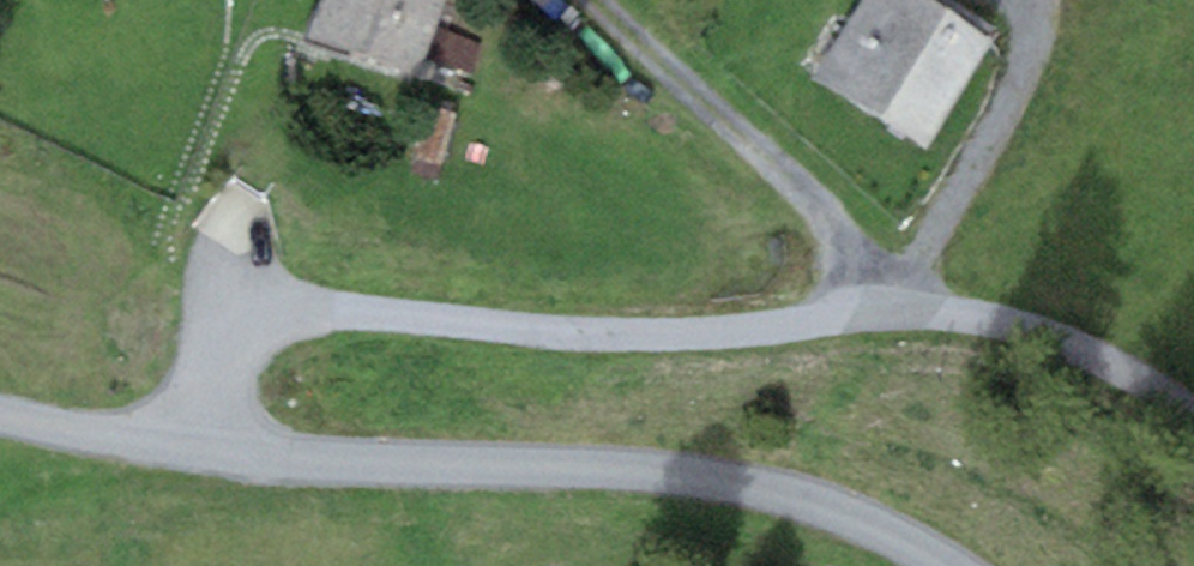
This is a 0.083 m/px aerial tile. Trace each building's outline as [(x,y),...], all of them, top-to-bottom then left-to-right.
[(307,44),(417,81),(444,0),(321,0),(307,44)] [(926,0),(863,0),(814,77),(923,146),(991,41),(926,0)]
